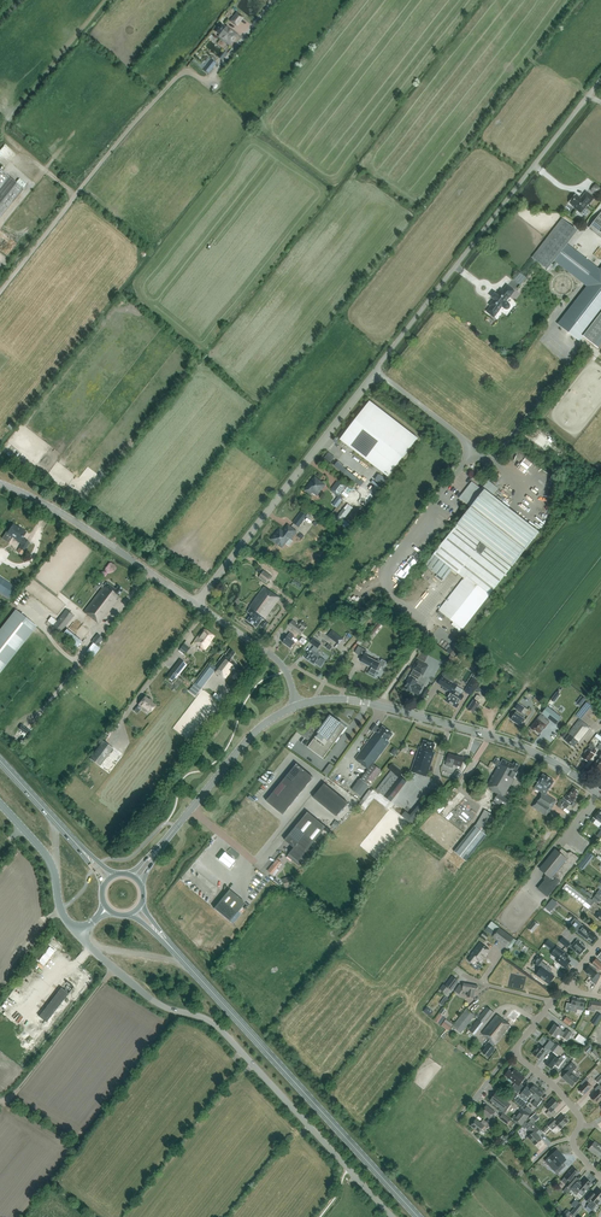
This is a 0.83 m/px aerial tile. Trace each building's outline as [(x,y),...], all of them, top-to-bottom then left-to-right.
[(242,18),(237,13),(231,21),(236,25),(242,18)] [(226,27),(221,24),(215,32),(219,35),(219,36),(230,44),(237,35),(226,26),(226,27)] [(216,63),(211,59),(202,70),(208,74),(216,63)] [(24,189),(0,170),(0,218),(24,189)] [(592,190),(598,195),(600,192),(600,185),(598,183),(592,190)] [(574,206),(574,207),(581,213),(589,203),(589,204),(594,197),(586,191),(581,198),(576,195),(570,203),(574,206)] [(592,228),(600,235),(600,216),(592,228)] [(600,313),(600,270),(600,271),(566,245),(577,230),(563,219),(533,258),(547,269),(554,259),(589,286),(559,325),(579,341),(600,313)] [(521,271),(515,279),(523,284),(529,276),(521,271)] [(509,303),(506,301),(509,296),(510,297),(514,291),(507,285),(503,291),(502,290),(497,295),(494,299),(490,305),(491,306),(487,311),(494,317),(499,311),(498,311),(502,306),(505,308),(506,309),(508,309),(509,308),(510,306),(510,305),(509,303)] [(340,439),(381,471),(388,476),(418,438),(370,401),(340,439)] [(331,451),(326,458),(332,462),(337,456),(331,451)] [(526,470),(529,472),(534,465),(527,459),(520,469),(524,472),(526,470)] [(337,464),(356,482),(363,475),(349,463),(346,467),(340,461),(337,464)] [(311,482),(306,490),(310,494),(313,491),(317,495),(325,485),(315,478),(314,479),(313,479),(311,482)] [(363,496),(371,502),(380,490),(367,480),(363,484),(369,489),(363,496)] [(462,629),(490,594),(539,532),(495,497),(498,494),(495,492),(498,488),(488,480),(481,489),(472,482),(459,498),(471,507),(434,554),(464,578),(438,610),(439,611),(437,613),(444,618),(446,616),(462,629)] [(345,486),(339,481),(331,490),(338,495),(345,486)] [(339,516),(345,520),(355,507),(350,503),(339,516)] [(298,516),(293,523),(298,527),(303,520),(298,516)] [(16,539),(16,540),(22,545),(20,549),(24,551),(29,543),(25,541),(22,539),(26,533),(21,530),(20,530),(13,525),(8,534),(16,539)] [(276,543),(276,542),(282,547),(285,543),(289,546),(293,541),(289,538),(290,537),(291,538),(296,532),(288,525),(283,532),(280,529),(275,535),(271,539),(276,543)] [(264,571),(259,578),(267,583),(272,576),(264,571)] [(8,597),(15,588),(0,577),(0,591),(8,597)] [(96,590),(103,582),(100,580),(94,588),(96,590)] [(116,590),(106,583),(84,612),(99,624),(119,598),(118,596),(123,590),(119,587),(116,590)] [(280,598),(264,587),(249,607),(250,608),(248,612),(252,615),(248,621),(257,627),(263,619),(264,620),(280,598)] [(376,588),(372,592),(368,589),(362,594),(370,602),(380,592),(376,588)] [(65,626),(64,626),(74,614),(67,608),(57,621),(54,624),(56,626),(54,629),(59,633),(65,626)] [(0,631),(0,671),(36,626),(16,610),(0,631)] [(51,617),(48,621),(53,625),(54,624),(57,621),(51,617)] [(289,625),(301,634),(307,625),(301,621),(298,625),(292,620),(289,625)] [(379,623),(370,634),(373,636),(382,625),(379,623)] [(79,648),(85,641),(70,628),(64,635),(79,648)] [(210,643),(209,642),(213,637),(205,630),(201,636),(200,635),(194,642),(205,649),(210,643)] [(295,636),(289,632),(282,642),(289,647),(291,648),(295,642),(292,640),(295,636)] [(102,638),(97,634),(91,642),(97,646),(102,638)] [(342,639),(336,635),(333,639),(339,643),(342,639)] [(313,638),(310,643),(314,646),(318,648),(321,644),(313,638)] [(447,651),(454,656),(461,647),(454,642),(447,651)] [(375,675),(374,674),(376,670),(379,671),(381,667),(383,668),(386,661),(382,659),(381,661),(378,660),(377,662),(367,657),(368,655),(365,653),(367,650),(358,646),(355,653),(363,657),(361,661),(361,662),(364,663),(364,662),(372,666),(369,672),(375,675)] [(464,647),(457,655),(462,659),(468,650),(464,647)] [(195,684),(195,683),(192,687),(189,691),(195,696),(201,688),(199,687),(198,685),(203,679),(205,681),(212,671),(220,677),(221,676),(225,679),(234,668),(237,671),(240,667),(236,665),(237,664),(230,659),(235,653),(230,649),(225,655),(224,654),(214,667),(210,664),(195,684)] [(311,649),(305,658),(314,664),(316,662),(317,663),(316,664),(321,667),(325,660),(321,657),(319,659),(318,659),(318,658),(320,655),(317,653),(312,649),(311,649)] [(424,663),(424,662),(418,659),(412,669),(413,670),(406,682),(407,682),(405,687),(404,688),(411,692),(411,691),(419,695),(422,688),(420,687),(416,684),(421,674),(423,675),(428,666),(424,663)] [(185,664),(180,660),(166,678),(171,681),(175,676),(177,678),(179,675),(177,674),(185,664)] [(457,685),(453,682),(455,680),(454,679),(446,674),(445,674),(444,676),(443,675),(438,683),(445,688),(443,690),(446,692),(447,691),(448,690),(451,692),(445,701),(456,708),(464,696),(454,690),(456,687),(457,685)] [(471,696),(479,683),(473,679),(465,692),(471,696)] [(554,702),(560,694),(558,693),(560,691),(559,690),(551,700),(554,702)] [(480,697),(480,696),(479,695),(478,696),(477,695),(468,709),(474,713),(478,708),(480,705),(479,705),(480,704),(478,702),(481,697),(480,697)] [(577,702),(582,705),(586,700),(582,696),(577,702)] [(137,707),(134,711),(137,714),(141,710),(140,709),(141,707),(142,708),(143,707),(150,713),(156,706),(146,697),(139,705),(140,706),(138,708),(137,707)] [(525,715),(528,710),(518,703),(515,708),(517,710),(511,719),(521,726),(525,719),(522,717),(524,714),(525,715)] [(585,704),(581,710),(585,713),(589,707),(585,704)] [(538,719),(531,728),(535,731),(536,730),(537,731),(536,732),(538,733),(539,733),(543,729),(544,727),(545,728),(550,722),(545,718),(546,717),(556,725),(562,717),(547,706),(542,713),(544,715),(543,717),(541,715),(538,719)] [(346,728),(330,716),(307,747),(323,759),(346,728)] [(571,732),(569,734),(570,734),(565,741),(574,747),(579,741),(580,742),(591,728),(580,720),(570,731),(571,732)] [(380,730),(377,728),(378,727),(374,725),(371,730),(374,732),(375,731),(376,732),(356,759),(369,768),(361,779),(370,785),(381,770),(373,765),(389,743),(387,742),(393,734),(383,727),(380,730)] [(435,752),(434,752),(434,751),(433,751),(435,744),(424,741),(422,747),(422,748),(420,747),(412,772),(428,776),(435,752)] [(100,767),(113,749),(103,742),(90,759),(100,767)] [(595,754),(594,754),(597,750),(592,746),(594,744),(591,742),(589,744),(590,745),(587,749),(586,750),(585,752),(585,753),(585,754),(583,758),(584,758),(583,759),(586,760),(589,762),(591,758),(592,759),(595,754)] [(457,756),(449,754),(446,762),(447,762),(446,766),(453,768),(454,764),(461,767),(464,758),(457,756)] [(517,770),(520,765),(514,762),(513,765),(502,759),(501,762),(498,760),(499,760),(496,758),(491,767),(496,770),(487,786),(492,789),(492,790),(498,793),(493,800),(506,808),(510,800),(504,797),(518,771),(517,770)] [(297,763),(266,801),(283,815),(314,777),(297,763)] [(392,771),(377,790),(392,801),(407,781),(406,780),(402,778),(400,777),(403,773),(392,764),(389,769),(392,771)] [(457,780),(462,773),(457,770),(452,777),(457,780)] [(542,790),(532,807),(547,816),(557,800),(546,794),(554,781),(543,775),(538,784),(536,786),(542,790)] [(325,783),(313,797),(336,816),(348,802),(325,783)] [(577,794),(576,793),(578,791),(573,788),(570,793),(569,792),(560,803),(567,808),(572,801),(573,802),(576,798),(575,797),(577,794)] [(425,801),(414,814),(408,810),(404,816),(415,824),(430,805),(425,801)] [(485,810),(477,823),(474,826),(454,851),(466,861),(487,835),(497,817),(490,813),(485,810)] [(293,859),(299,864),(304,858),(302,857),(307,851),(308,851),(307,850),(326,827),(308,812),(285,840),(294,847),(287,856),(288,856),(289,854),(294,858),(293,859)] [(321,849),(329,840),(326,837),(318,846),(321,849)] [(560,882),(579,858),(574,854),(571,858),(569,855),(569,854),(562,848),(558,852),(555,850),(540,869),(548,875),(546,880),(544,879),(545,880),(538,889),(548,897),(561,882),(560,882)] [(223,852),(217,859),(229,869),(235,861),(223,852)] [(578,865),(577,866),(582,870),(593,856),(589,852),(578,865)] [(272,874),(281,863),(277,859),(268,870),(272,874)] [(599,906),(594,902),(588,897),(587,900),(567,883),(563,888),(583,904),(596,915),(595,916),(600,921),(600,910),(600,909),(599,911),(597,909),(599,906)] [(582,888),(580,890),(585,895),(586,894),(590,897),(592,895),(588,892),(587,892),(582,888)] [(229,889),(214,908),(232,923),(240,914),(234,909),(241,899),(229,889)] [(600,900),(600,895),(597,892),(593,898),(599,903),(600,900)] [(549,903),(545,907),(550,911),(553,907),(557,903),(552,899),(549,903)] [(528,928),(532,932),(539,924),(534,921),(528,928)] [(571,927),(574,929),(576,931),(577,932),(578,932),(580,933),(579,934),(581,936),(582,935),(587,939),(589,936),(592,940),(596,935),(592,932),(589,929),(585,926),(583,925),(582,926),(577,922),(577,923),(575,922),(571,927)] [(507,947),(513,938),(499,928),(492,937),(507,947)] [(584,945),(577,939),(573,945),(563,937),(559,941),(567,948),(569,946),(580,954),(582,952),(585,948),(583,947),(584,945)] [(555,946),(548,941),(546,944),(552,949),(555,946)] [(480,942),(470,955),(471,955),(467,960),(473,964),(476,960),(480,963),(490,950),(480,942)] [(568,955),(562,950),(557,947),(551,954),(558,959),(557,960),(562,964),(562,965),(565,967),(566,967),(567,967),(569,964),(568,963),(571,961),(567,958),(568,955)] [(541,961),(543,959),(538,955),(533,963),(538,966),(539,965),(542,967),(536,974),(549,984),(555,976),(550,972),(552,969),(541,961)] [(596,959),(592,964),(597,968),(596,969),(599,971),(600,969),(600,963),(596,959)] [(590,975),(590,976),(594,979),(592,981),(596,984),(600,975),(590,966),(585,971),(590,975)] [(456,983),(455,983),(457,981),(452,977),(446,985),(444,984),(440,990),(446,995),(450,990),(451,990),(456,983)] [(61,988),(39,1016),(46,1022),(74,987),(67,982),(62,988),(61,988)] [(468,992),(467,996),(474,998),(475,991),(477,991),(478,986),(463,983),(463,985),(459,984),(455,991),(459,994),(462,991),(468,992)] [(444,996),(440,1004),(443,1006),(448,998),(444,996)] [(567,1003),(565,1009),(566,1009),(577,1011),(577,1009),(583,1010),(585,999),(573,997),(572,1004),(567,1003)] [(595,1009),(600,1010),(600,1002),(590,1001),(589,1008),(591,1008),(590,1010),(595,1011),(595,1009)] [(487,1006),(477,1018),(478,1018),(469,1030),(474,1034),(486,1019),(487,1020),(493,1011),(487,1006)] [(433,1011),(427,1007),(424,1011),(429,1016),(433,1011)] [(467,1008),(453,1026),(461,1033),(475,1015),(467,1008)] [(443,1015),(439,1013),(434,1020),(438,1023),(443,1015)] [(591,1022),(596,1026),(600,1018),(600,1015),(598,1013),(591,1022)] [(497,1015),(482,1034),(489,1040),(487,1043),(484,1046),(486,1047),(483,1052),(489,1057),(495,1049),(492,1047),(495,1044),(496,1045),(511,1026),(497,1015)] [(449,1030),(452,1026),(444,1021),(441,1025),(449,1030)] [(561,1030),(561,1029),(555,1024),(549,1033),(556,1037),(558,1034),(567,1040),(572,1033),(567,1029),(565,1032),(561,1030)] [(589,1041),(579,1034),(575,1039),(585,1046),(589,1041)] [(539,1045),(533,1054),(539,1059),(548,1048),(550,1050),(554,1044),(550,1040),(544,1049),(539,1045)] [(560,1047),(556,1043),(551,1051),(555,1054),(560,1047)] [(600,1059),(600,1058),(600,1054),(595,1048),(592,1052),(600,1059)] [(558,1059),(552,1054),(545,1063),(552,1069),(555,1064),(559,1067),(564,1060),(561,1057),(558,1059)] [(572,1062),(563,1071),(566,1074),(563,1077),(566,1081),(567,1080),(572,1086),(578,1080),(571,1073),(577,1067),(572,1062)] [(525,1078),(514,1069),(512,1072),(509,1070),(503,1078),(505,1075),(515,1083),(512,1088),(518,1093),(524,1086),(521,1083),(525,1078)] [(592,1087),(587,1082),(589,1080),(587,1077),(581,1083),(583,1086),(579,1090),(585,1095),(592,1087)] [(526,1099),(529,1094),(533,1097),(539,1089),(534,1085),(532,1087),(528,1084),(521,1095),(526,1099)] [(544,1093),(539,1089),(533,1097),(536,1099),(533,1102),(535,1104),(534,1105),(538,1108),(542,1102),(539,1099),(544,1093)] [(599,1090),(591,1098),(597,1103),(600,1099),(600,1092),(599,1090)] [(510,1096),(514,1099),(518,1095),(513,1091),(510,1096)] [(495,1103),(494,1104),(498,1107),(499,1107),(500,1108),(499,1110),(504,1114),(511,1105),(496,1093),(490,1100),(495,1103)] [(551,1118),(556,1113),(553,1110),(559,1104),(553,1098),(545,1106),(550,1110),(546,1113),(551,1118)] [(486,1106),(481,1112),(492,1120),(495,1116),(493,1114),(495,1112),(486,1106)] [(529,1115),(522,1109),(514,1120),(521,1126),(529,1115)] [(499,1118),(507,1124),(511,1120),(503,1113),(499,1118)] [(553,1130),(557,1125),(561,1129),(568,1121),(562,1115),(556,1121),(552,1118),(547,1124),(553,1130)] [(490,1124),(483,1119),(481,1122),(476,1119),(470,1126),(479,1132),(482,1129),(485,1131),(490,1124)] [(534,1123),(530,1126),(527,1129),(531,1134),(528,1137),(536,1145),(542,1139),(536,1133),(540,1130),(534,1123)] [(550,1128),(547,1125),(541,1130),(544,1133),(550,1128)] [(514,1135),(516,1132),(513,1130),(507,1137),(510,1139),(514,1135)] [(503,1134),(501,1138),(504,1140),(501,1143),(504,1145),(509,1140),(503,1134)] [(600,1155),(600,1146),(595,1142),(589,1149),(599,1157),(600,1155)] [(566,1160),(557,1150),(549,1157),(556,1164),(552,1168),(557,1174),(566,1166),(563,1163),(566,1160)] [(562,1181),(571,1189),(576,1182),(579,1179),(576,1176),(579,1173),(573,1168),(562,1181)] [(588,1188),(591,1184),(585,1179),(582,1183),(579,1180),(571,1190),(577,1194),(578,1193),(583,1196),(583,1197),(590,1189),(589,1189),(588,1188)] [(549,1196),(553,1191),(548,1187),(544,1192),(549,1196)] [(591,1191),(585,1198),(590,1203),(587,1206),(592,1210),(597,1204),(600,1203),(600,1201),(600,1199),(600,1192),(598,1189),(595,1193),(591,1191)] [(575,1216),(580,1210),(577,1207),(571,1213),(575,1216)]
